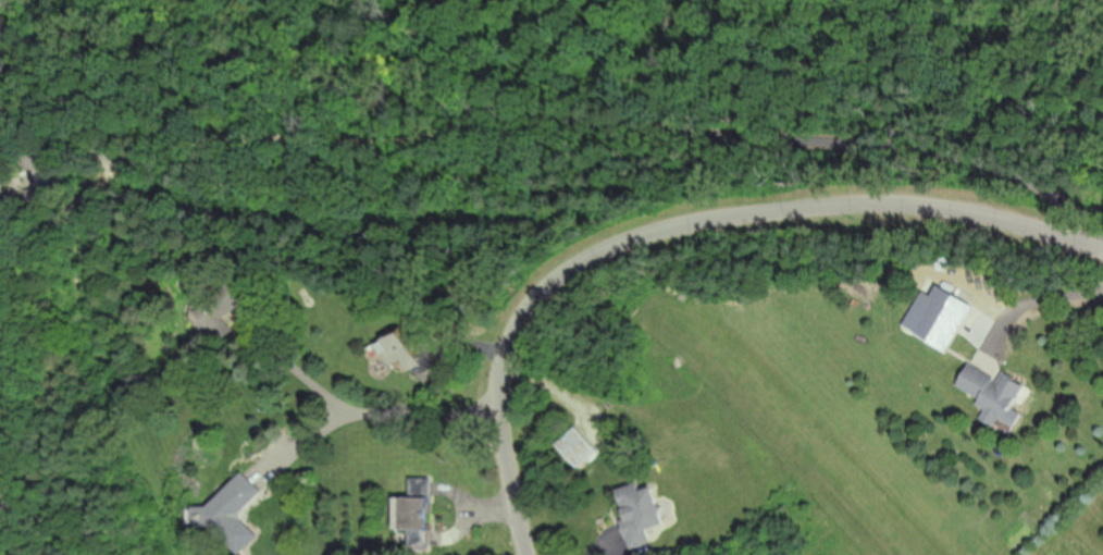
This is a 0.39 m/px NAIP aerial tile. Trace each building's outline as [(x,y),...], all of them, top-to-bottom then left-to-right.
[(14,195),(12,160),(0,161),(0,195),(14,195)] [(439,366),(430,340),(416,345),(412,334),(376,347),(384,369),(411,359),(416,375),(439,366)] [(202,520),(234,549),(253,528),(242,517),(266,491),(246,473),(202,520)] [(399,533),(409,533),(409,549),(431,550),(433,480),(414,480),(414,499),(400,499),(399,533)]
